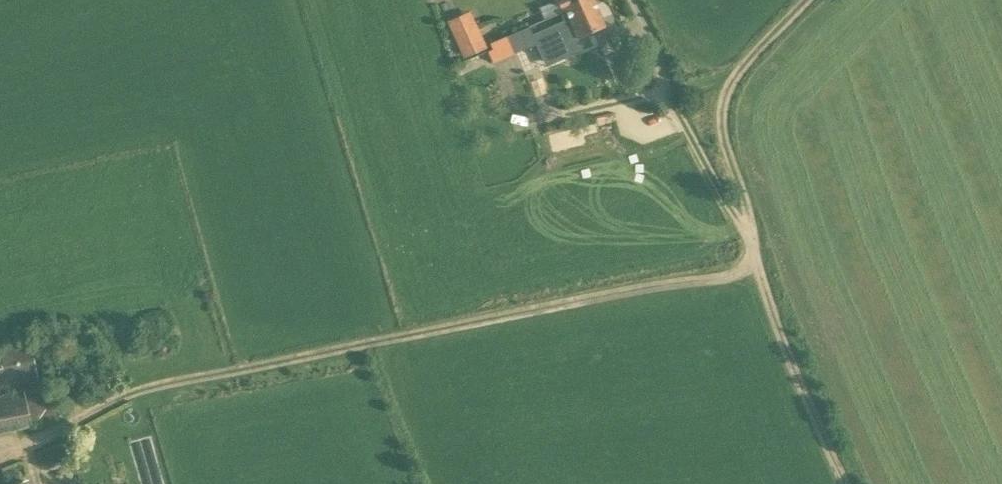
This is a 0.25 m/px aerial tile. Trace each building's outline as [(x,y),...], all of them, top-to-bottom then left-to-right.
[(555,2),(560,14),(565,11),(569,20),(543,32),(555,59),(577,50),(573,41),(605,27),(593,0),(560,0),(555,2)] [(447,21),(464,58),(488,47),(471,10),(447,21)] [(505,35),(514,55),(537,45),(529,25),(505,35)] [(38,382),(30,339),(0,345),(0,390),(38,382)] [(43,388),(0,396),(0,434),(32,427),(31,425),(57,420),(53,399),(43,388)]
